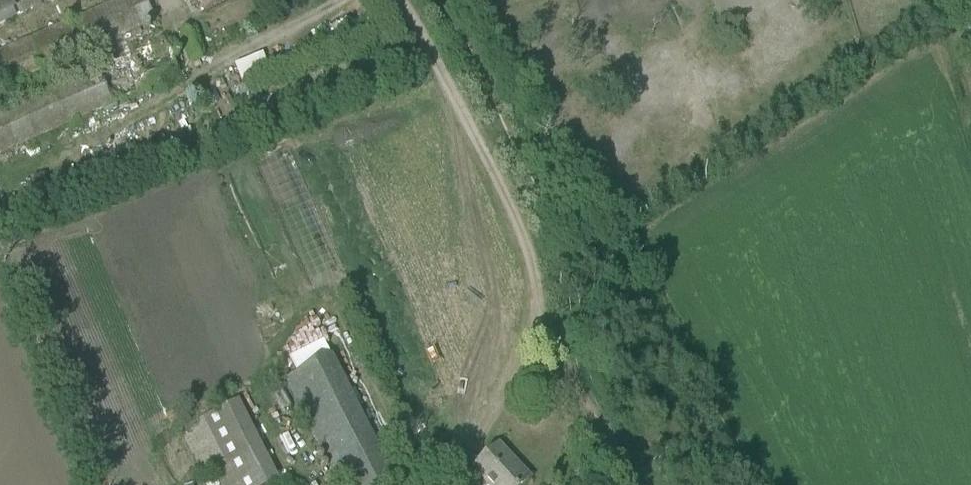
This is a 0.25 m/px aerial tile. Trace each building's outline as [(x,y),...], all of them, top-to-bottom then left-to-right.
[(156,22),(145,0),(120,0),(0,53),(0,91),(156,22)] [(73,1),(75,0),(0,0),(0,33),(73,1)] [(205,12),(228,0),(199,0),(205,12)] [(658,3),(658,0),(620,0),(622,9),(658,3)] [(0,111),(0,156),(180,76),(164,39),(0,111)] [(233,62),(239,83),(268,74),(262,53),(233,62)] [(396,481),(332,356),(331,356),(323,342),(290,359),(298,374),(286,380),(338,483),(349,477),(353,484),(389,484),(396,481)] [(240,400),(193,421),(221,484),(270,484),(277,482),(240,400)] [(487,484),(488,484),(525,484),(530,480),(498,446),(473,470),(487,484)]
